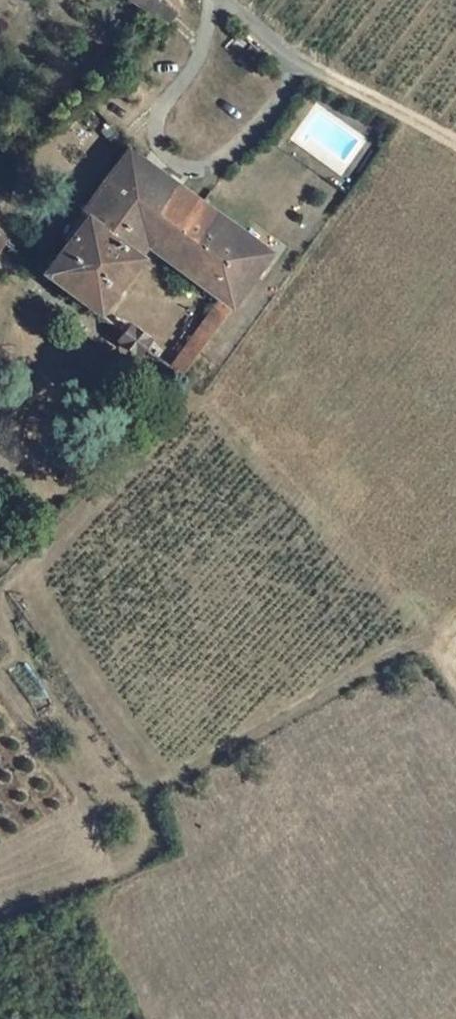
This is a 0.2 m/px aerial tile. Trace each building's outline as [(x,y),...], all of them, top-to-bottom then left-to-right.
[(155,0),(135,0),(167,30),(176,19),(155,0)] [(126,151),(84,205),(138,239),(176,186),(126,151)] [(138,239),(179,270),(196,248),(176,233),(196,199),(176,186),(138,239)] [(196,199),(176,233),(196,248),(179,270),(219,301),(169,370),(181,379),(271,253),(196,199)] [(72,221),(79,226),(42,274),(93,314),(139,254),(138,239),(84,205),(72,221)] [(128,325),(115,343),(135,357),(148,340),(128,325)]
